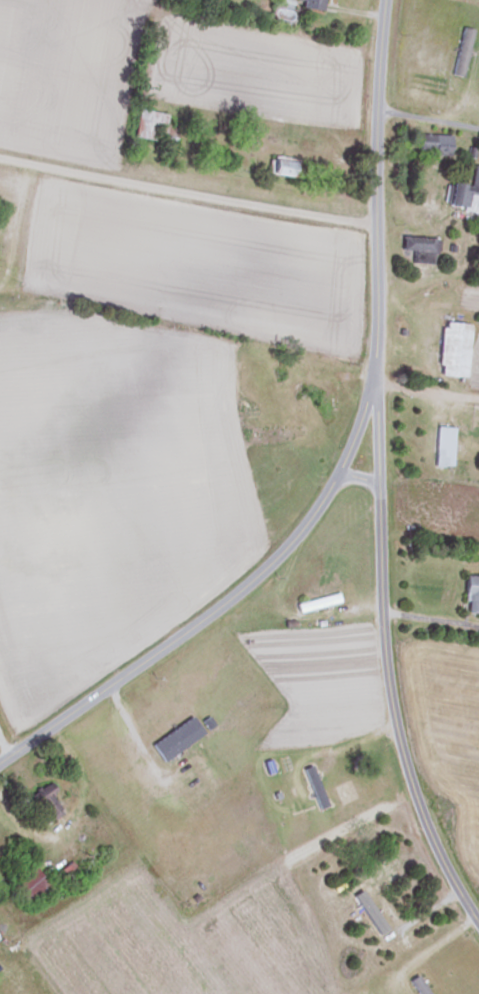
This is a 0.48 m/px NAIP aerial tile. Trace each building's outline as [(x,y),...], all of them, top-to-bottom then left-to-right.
[(321,0),(298,0),(297,9),(320,12),(321,0)] [(452,76),(463,77),(470,29),(458,27),(452,76)] [(165,113),(135,110),(132,138),(154,141),(153,145),(171,147),(174,126),(164,125),(165,113)] [(450,154),(450,135),(417,135),(417,154),(450,154)] [(266,175),(293,179),(296,160),(268,155),(266,175)] [(478,203),(478,167),(476,166),(474,187),(445,183),(442,207),(478,212),(478,203)] [(437,261),(437,238),(400,238),(400,251),(413,251),(413,261),(437,261)] [(468,325),(440,322),(435,376),(463,378),(468,325)] [(432,467),(450,468),(452,428),(435,427),(432,467)] [(478,613),(478,576),(463,575),(462,612),(478,613)] [(294,604),(297,614),(339,602),(336,592),(294,604)] [(148,744),(161,762),(202,733),(190,715),(148,744)] [(43,783),(27,796),(49,823),(65,811),(43,783)] [(4,884),(26,909),(50,887),(28,862),(4,884)] [(417,975),(408,980),(416,993),(428,993),(417,975)]
